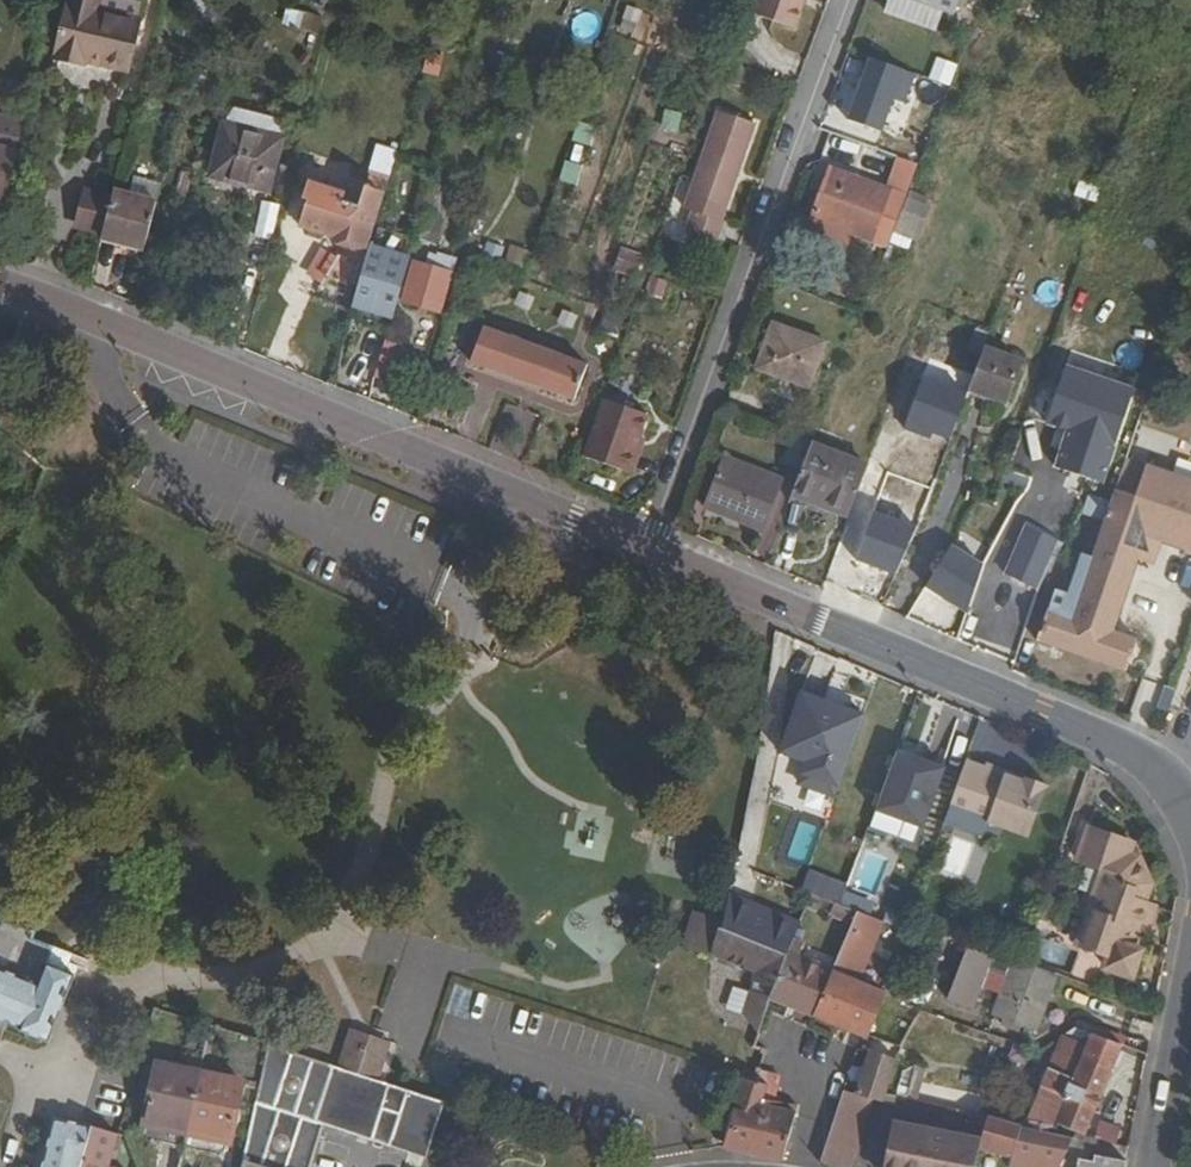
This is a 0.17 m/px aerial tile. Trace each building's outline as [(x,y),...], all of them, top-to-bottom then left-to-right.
[(54,48),(123,65),(135,15),(95,6),(97,0),(66,0),(54,48)] [(753,7),(795,22),(803,0),(756,0),(753,7)] [(283,8),(280,26),(314,32),(318,14),(283,8)] [(949,87),(957,64),(935,57),(927,80),(949,87)] [(727,212),(725,212),(760,114),(723,100),(688,199),(696,201),(689,220),(720,231),(727,212)] [(662,110),(659,130),(676,132),(679,113),(662,110)] [(934,127),(899,114),(892,131),(927,144),(934,127)] [(280,133),(224,118),(210,170),(266,185),(280,133)] [(573,122),(570,147),(587,149),(590,124),(573,122)] [(0,143),(0,190),(5,192),(15,147),(0,143)] [(384,183),(387,171),(349,160),(346,172),(384,183)] [(578,185),(582,165),(561,161),(557,181),(578,185)] [(824,162),(806,209),(869,232),(886,186),(824,162)] [(363,239),(376,192),(361,188),(358,195),(302,178),(297,194),(304,197),(297,220),(363,239)] [(1078,178),(1073,196),(1096,203),(1101,185),(1078,178)] [(153,196),(111,185),(99,231),(141,243),(153,196)] [(912,249),(923,203),(902,198),(890,244),(912,249)] [(440,211),(422,205),(416,224),(434,229),(440,211)] [(408,253),(367,240),(362,255),(351,294),(391,307),(408,253)] [(503,265),(522,269),(527,248),(508,244),(503,265)] [(362,255),(333,246),(311,294),(348,305),(351,294),(362,255)] [(611,272),(633,279),(641,254),(619,247),(611,272)] [(438,307),(450,267),(412,255),(400,296),(438,307)] [(660,302),(665,282),(648,277),(642,298),(660,302)] [(598,330),(616,338),(624,319),(606,312),(598,330)] [(572,392),(585,357),(481,319),(469,354),(572,392)] [(772,319),(757,365),(809,383),(825,337),(772,319)] [(406,344),(382,336),(371,372),(395,380),(406,344)] [(1020,354),(985,340),(966,387),(1001,401),(1020,354)] [(616,349),(581,447),(632,466),(640,446),(634,444),(663,366),(616,349)] [(1050,469),(1102,484),(1130,388),(1058,367),(1041,425),(1061,431),(1050,469)] [(813,432),(789,423),(777,454),(801,463),(809,441),(813,432)] [(1129,438),(1123,453),(1109,495),(1097,531),(1082,574),(1076,591),(1053,582),(1035,633),(1122,665),(1139,619),(1115,610),(1122,588),(1142,532),(1153,536),(1159,518),(1190,530),(1190,459),(1129,438)] [(865,462),(809,441),(801,463),(790,489),(846,511),(865,462)] [(719,449),(700,499),(735,513),(737,507),(760,516),(777,470),(719,449)] [(934,473),(874,452),(860,495),(917,517),(934,473)] [(1085,486),(1052,475),(1040,513),(1071,524),(1073,522),(1085,486)] [(1085,486),(1073,522),(1097,531),(1109,495),(1085,486)] [(737,507),(735,513),(758,521),(760,516),(737,507)] [(1037,592),(1060,543),(1025,526),(1002,575),(1037,592)] [(921,592),(963,611),(985,563),(943,544),(921,592)] [(1127,718),(1151,728),(1166,688),(1142,678),(1127,718)] [(863,713),(799,691),(777,754),(802,762),(797,774),(837,788),(863,713)] [(946,770),(894,751),(873,810),(925,828),(946,770)] [(983,763),(963,756),(948,797),(986,813),(984,818),(1025,835),(1045,781),(1022,772),(1020,778),(1000,771),(1002,764),(989,759),(983,763)] [(1022,772),(1002,764),(1000,771),(1020,778),(1022,772)] [(1089,824),(1086,831),(1127,847),(1129,840),(1089,824)] [(1127,847),(1086,831),(1076,857),(1097,866),(1073,930),(1105,943),(1101,953),(1127,964),(1137,938),(1134,937),(1125,934),(1132,915),(1136,916),(1146,890),(1142,888),(1145,877),(1137,856),(1125,851),(1127,847)] [(848,885),(810,871),(802,892),(841,905),(848,885)] [(769,993),(812,1010),(830,966),(784,949),(799,912),(732,884),(725,882),(718,917),(717,923),(715,928),(713,934),(709,943),(709,947),(754,965),(751,975),(772,983),(769,993)] [(1155,893),(1146,890),(1136,916),(1141,918),(1145,920),(1155,893)] [(879,917),(854,908),(830,966),(812,1010),(862,1031),(879,985),(855,976),(879,917)] [(1125,934),(1134,937),(1141,918),(1136,916),(1132,915),(1125,934)] [(966,935),(950,978),(972,987),(988,943),(966,935)] [(0,940),(0,1015),(20,1023),(19,1025),(46,1036),(73,969),(0,940)] [(1057,976),(1012,959),(991,1014),(1036,1032),(1057,976)] [(375,982),(385,986),(390,972),(379,968),(375,982)] [(744,1023),(757,1028),(763,1011),(750,1006),(744,1023)] [(1055,1047),(1027,1118),(1045,1120),(1052,1121),(1054,1117),(1077,1127),(1080,1129),(1118,1039),(1089,1028),(1083,1044),(1078,1056),(1066,1052),(1055,1047)] [(402,1083),(370,1073),(380,1040),(372,1038),(361,1034),(356,1049),(337,1044),(333,1058),(266,1038),(238,1166),(306,1166),(319,1117),(385,1138),(409,1145),(421,1149),(438,1094),(402,1083)] [(1071,1039),(1066,1052),(1078,1056),(1083,1044),(1071,1039)] [(884,1089),(895,1057),(894,1054),(870,1045),(868,1047),(855,1088),(871,1094),(881,1097),(884,1089)] [(92,1080),(129,1090),(137,1060),(125,1057),(123,1064),(98,1058),(92,1080)] [(240,1077),(155,1058),(143,1113),(228,1132),(240,1077)] [(743,1064),(740,1074),(754,1078),(757,1067),(743,1064)] [(754,1078),(740,1074),(722,1139),(780,1155),(794,1102),(761,1093),(765,1081),(754,1078)] [(833,1119),(820,1160),(840,1164),(849,1166),(871,1094),(855,1088),(844,1085),(833,1119)] [(895,1091),(884,1089),(881,1097),(893,1098),(895,1091)] [(878,1165),(888,1166),(913,1166),(917,1147),(933,1150),(930,1166),(970,1166),(977,1142),(987,1104),(981,1108),(974,1108),(972,1108),(965,1134),(893,1118),(878,1165)] [(1009,1151),(1020,1117),(1018,1117),(1008,1115),(987,1104),(977,1142),(1009,1151)] [(54,1114),(40,1166),(126,1166),(113,1164),(115,1153),(111,1152),(116,1129),(54,1114)] [(1027,1118),(1020,1117),(1009,1151),(1013,1151),(1059,1161),(1061,1156),(1069,1133),(1044,1129),(1045,1120),(1027,1118)] [(1080,1129),(1077,1127),(1074,1136),(1081,1139),(1084,1130),(1080,1129)] [(1078,1147),(1075,1159),(1073,1166),(1121,1166),(1124,1148),(1095,1135),(1091,1156),(1083,1156),(1083,1147),(1078,1147)] [(933,1150),(917,1147),(913,1166),(930,1166),(933,1150)] [(1059,1161),(1013,1151),(1009,1151),(1007,1162),(1031,1166),(1058,1166),(1059,1161)]
